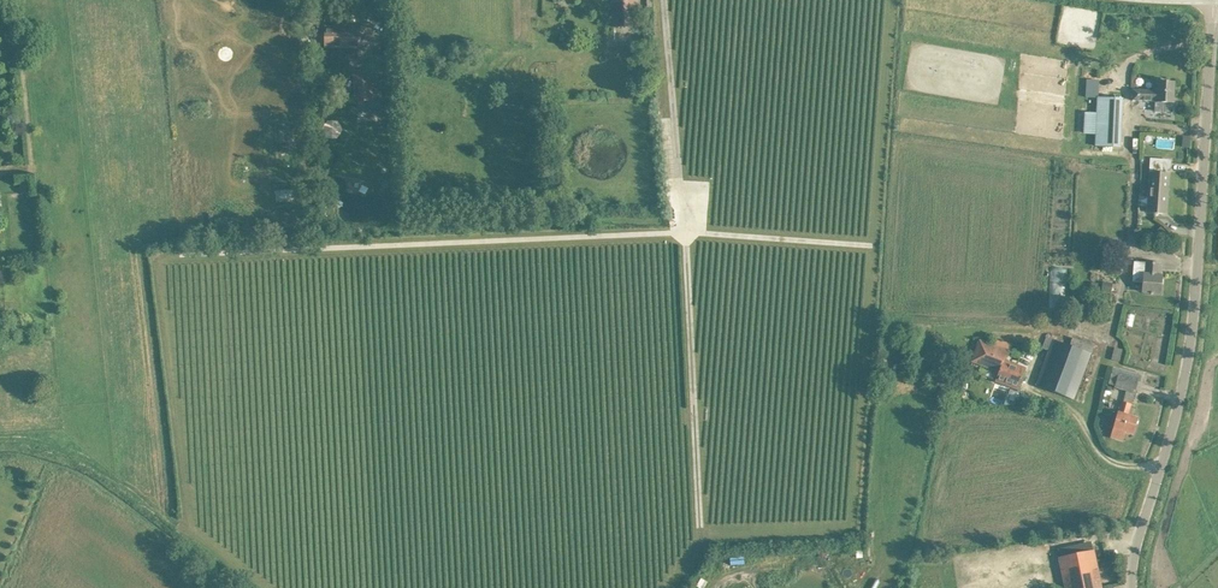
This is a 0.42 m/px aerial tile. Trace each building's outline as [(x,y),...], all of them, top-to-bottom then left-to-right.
[(554,10),(564,10),(564,1),(554,1),(554,10)] [(325,47),(327,47),(327,58),(329,58),(331,57),(333,55),(334,54),(335,52),(343,51),(344,53),(346,54),(348,55),(350,56),(352,56),(354,55),(356,54),(357,53),(358,51),(359,49),(359,47),(360,40),(361,40),(361,37),(360,37),(360,30),(344,29),(344,27),(326,27),(325,39),(325,47)] [(391,56),(382,57),(383,67),(391,67),(391,56)] [(370,70),(354,72),(357,103),(358,112),(375,111),(373,93),(370,70)] [(1132,100),(1155,101),(1155,102),(1154,112),(1172,112),(1173,103),(1174,83),(1156,82),(1155,91),(1133,90),(1132,100)] [(1085,112),(1084,134),(1095,135),(1095,146),(1120,147),(1123,99),(1097,98),(1097,113),(1085,112)] [(1147,213),(1154,213),(1166,214),(1170,161),(1158,161),(1150,160),(1147,213)] [(20,180),(21,191),(21,194),(32,192),(31,179),(20,180)] [(1160,228),(1156,232),(1160,237),(1165,232),(1160,228)] [(1132,281),(1144,282),(1144,274),(1145,263),(1134,262),(1132,281)] [(1161,264),(1145,263),(1144,274),(1160,276),(1161,264)] [(1069,271),(1051,269),(1048,314),(1066,315),(1069,271)] [(1144,274),(1144,282),(1143,292),(1160,294),(1162,276),(1160,276),(1144,274)] [(1103,283),(1102,291),(1110,292),(1111,284),(1103,283)] [(1036,386),(1074,400),(1091,354),(1046,337),(1042,348),(1049,351),(1036,386)] [(996,380),(1007,384),(1018,388),(1025,369),(994,358),(998,348),(979,341),(970,363),(998,374),(996,380)] [(1111,359),(1119,361),(1122,349),(1113,347),(1111,359)] [(1114,368),(1109,384),(1115,386),(1115,387),(1126,390),(1135,393),(1138,380),(1140,375),(1120,369),(1114,368)] [(1119,413),(1112,438),(1122,441),(1125,432),(1133,434),(1137,418),(1128,415),(1131,405),(1122,402),(1119,413)] [(1060,557),(1066,587),(1101,587),(1093,550),(1082,553),(1060,557)]
